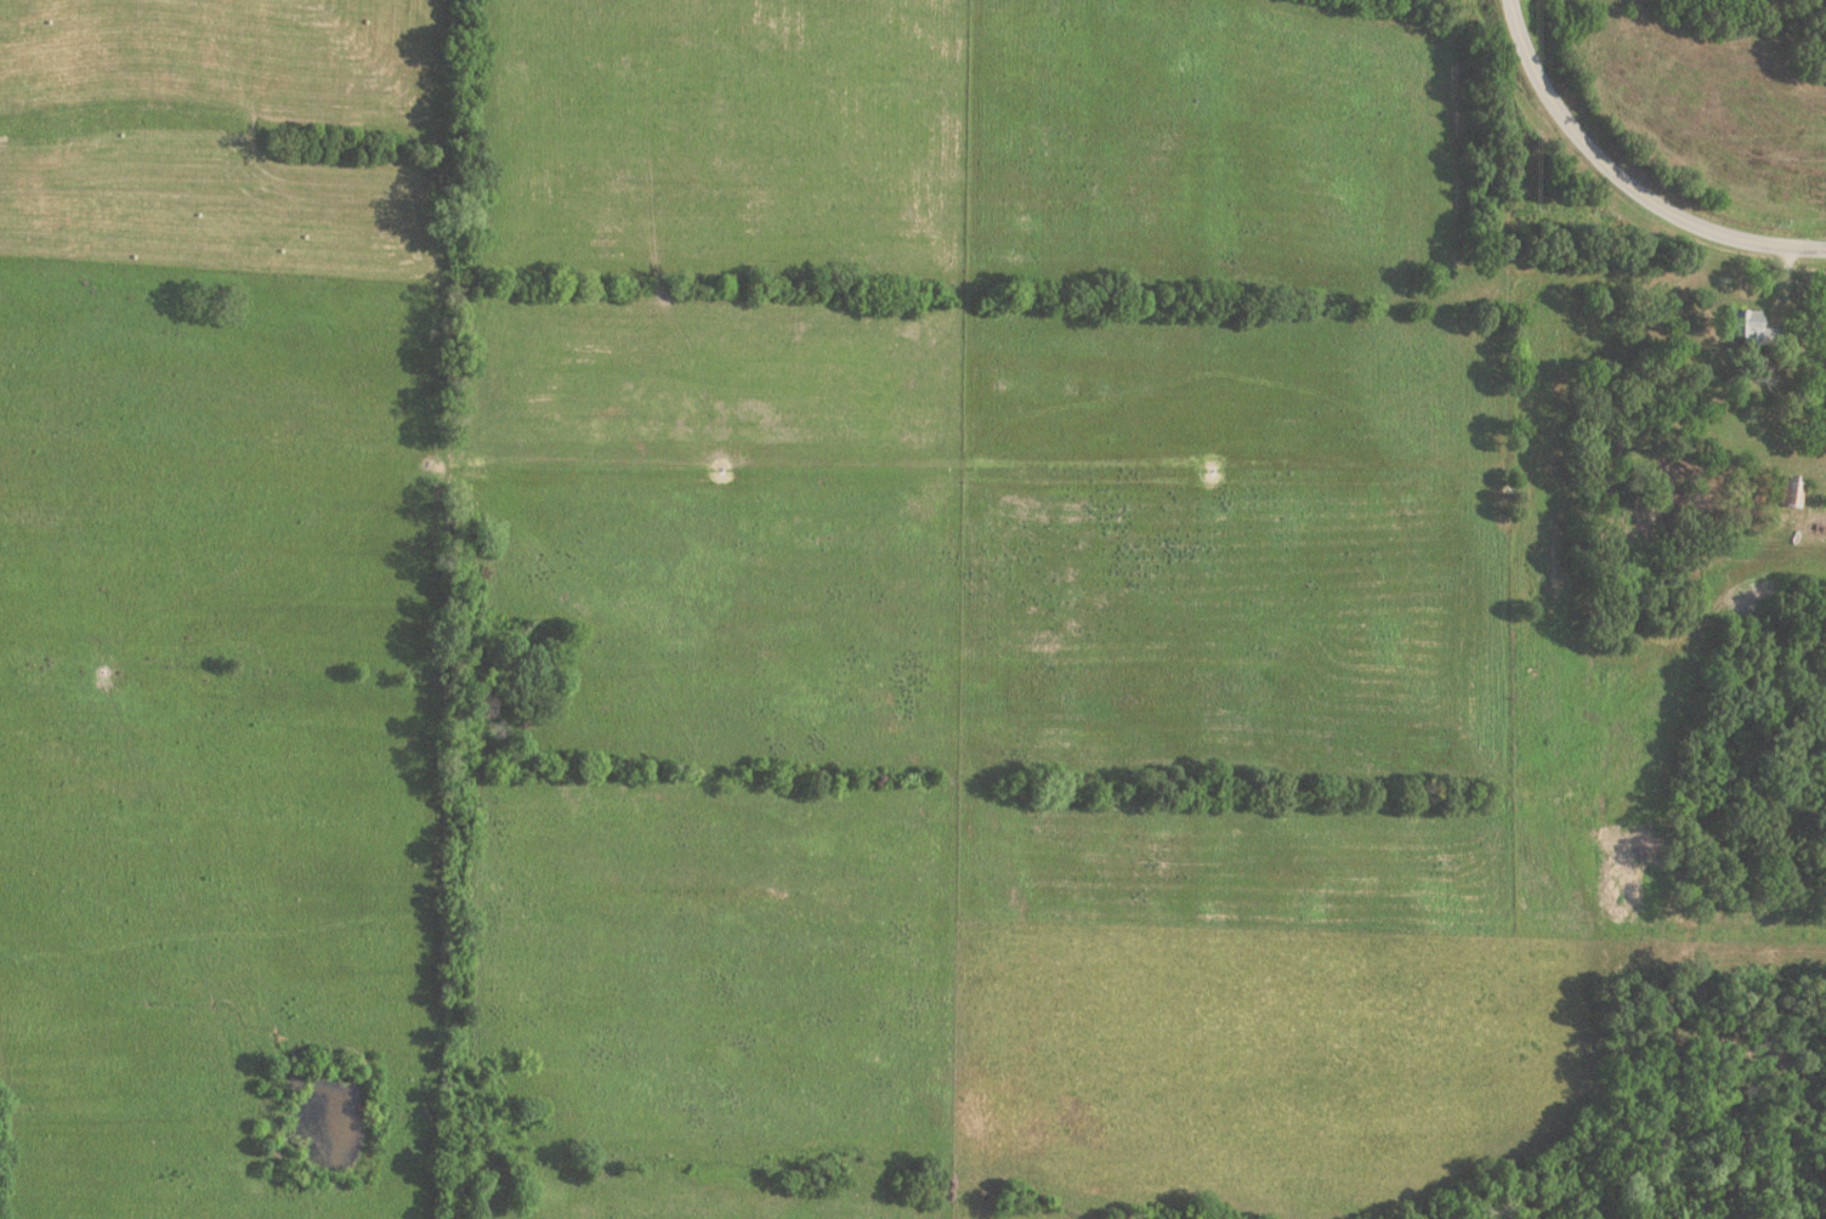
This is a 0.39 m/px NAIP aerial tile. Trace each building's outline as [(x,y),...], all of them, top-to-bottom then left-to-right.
[(1729,337),(1775,338),(1775,328),(1760,327),(1760,309),(1730,308),(1729,337)] [(1802,505),(1800,476),(1779,477),(1780,506),(1802,505)]
